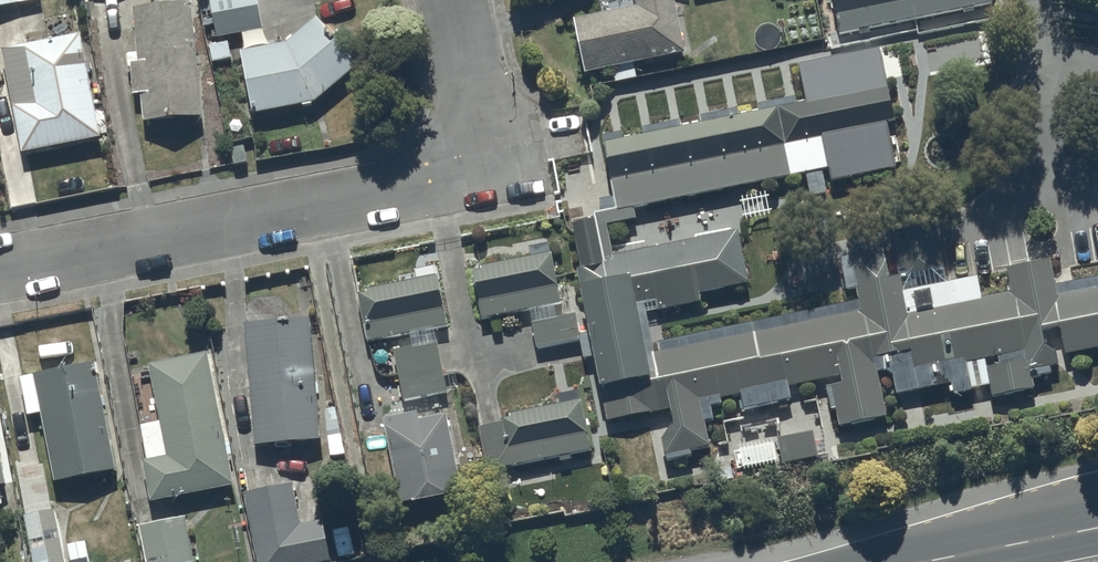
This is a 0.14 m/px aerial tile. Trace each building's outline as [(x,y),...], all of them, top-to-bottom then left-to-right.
[(42,3),(41,0),(0,0),(0,11),(42,3)] [(144,11),(134,12),(137,57),(127,57),(128,72),(131,72),(133,101),(139,100),(142,126),(202,121),(193,0),(143,0),(144,11)] [(256,0),(212,0),(217,41),(263,34),(256,0)] [(673,0),(633,0),(635,10),(629,11),(626,0),(610,0),(599,5),(601,18),(572,24),(583,79),(612,73),(614,84),(636,80),(634,69),(685,59),(683,50),(690,48),(683,16),(677,17),(673,0)] [(990,0),(832,0),(839,38),(858,34),(859,39),(869,38),(868,32),(992,9),(990,0)] [(325,33),(315,21),(287,46),(239,55),(251,119),(314,107),(357,71),(333,43),(336,40),(328,31),(325,33)] [(82,38),(2,53),(23,160),(103,142),(82,38)] [(1056,285),(1051,261),(1003,270),(1008,294),(981,300),(976,278),(948,284),(938,237),(838,257),(846,296),(854,295),(856,302),(655,343),(657,352),(654,353),(645,308),(655,306),(657,315),(702,306),(701,297),(749,288),(738,234),(613,259),(607,229),(637,223),(635,214),(806,179),(811,203),(827,200),(822,176),(867,166),(850,87),(828,91),(826,82),(800,87),(803,104),(795,106),(794,99),(756,107),(758,115),(738,119),(736,112),(698,120),(699,126),(682,129),(680,122),(640,130),(642,138),(623,142),(621,133),(599,138),(612,199),(598,202),(600,212),(592,213),(593,217),(569,223),(579,270),(572,271),(606,427),(668,414),(671,428),(659,443),(666,467),(693,461),(692,455),(711,450),(706,426),(714,424),(711,410),(723,408),(721,402),(740,398),(744,414),(791,402),(789,392),(821,384),(829,414),(834,413),(838,432),(887,420),(878,377),(883,376),(888,377),(891,379),(895,399),(949,388),(951,398),(989,390),(991,401),(1033,393),(1031,383),(1051,379),(1050,371),(1059,369),(1055,350),(1046,351),(1043,338),(1060,335),(1064,359),(1097,352),(1097,276),(1056,285)] [(561,308),(548,247),(527,252),(529,259),(480,270),(481,275),(472,277),(482,325),(561,308)] [(449,330),(438,279),(423,282),(423,280),(367,290),(368,297),(358,299),(367,347),(449,330)] [(581,343),(575,315),(531,325),(537,352),(581,343)] [(320,446),(311,323),(290,324),(290,320),(277,321),(278,326),(243,328),(253,452),(320,446)] [(440,341),(392,350),(402,405),(446,397),(441,368),(445,368),(440,341)] [(233,490),(205,356),(146,368),(158,424),(139,428),(146,464),(143,465),(152,507),(233,490)] [(117,473),(96,368),(35,380),(57,486),(117,473)] [(581,404),(509,417),(511,423),(478,429),(487,475),(589,455),(581,404)] [(462,498),(445,420),(418,425),(416,416),(381,423),(399,511),(462,498)] [(0,449),(0,492),(8,490),(0,449)] [(243,496),(256,561),(328,561),(321,524),(301,528),(292,486),(243,496)] [(24,518),(33,561),(65,561),(55,513),(24,518)] [(137,531),(144,561),(195,561),(186,520),(137,531)]
